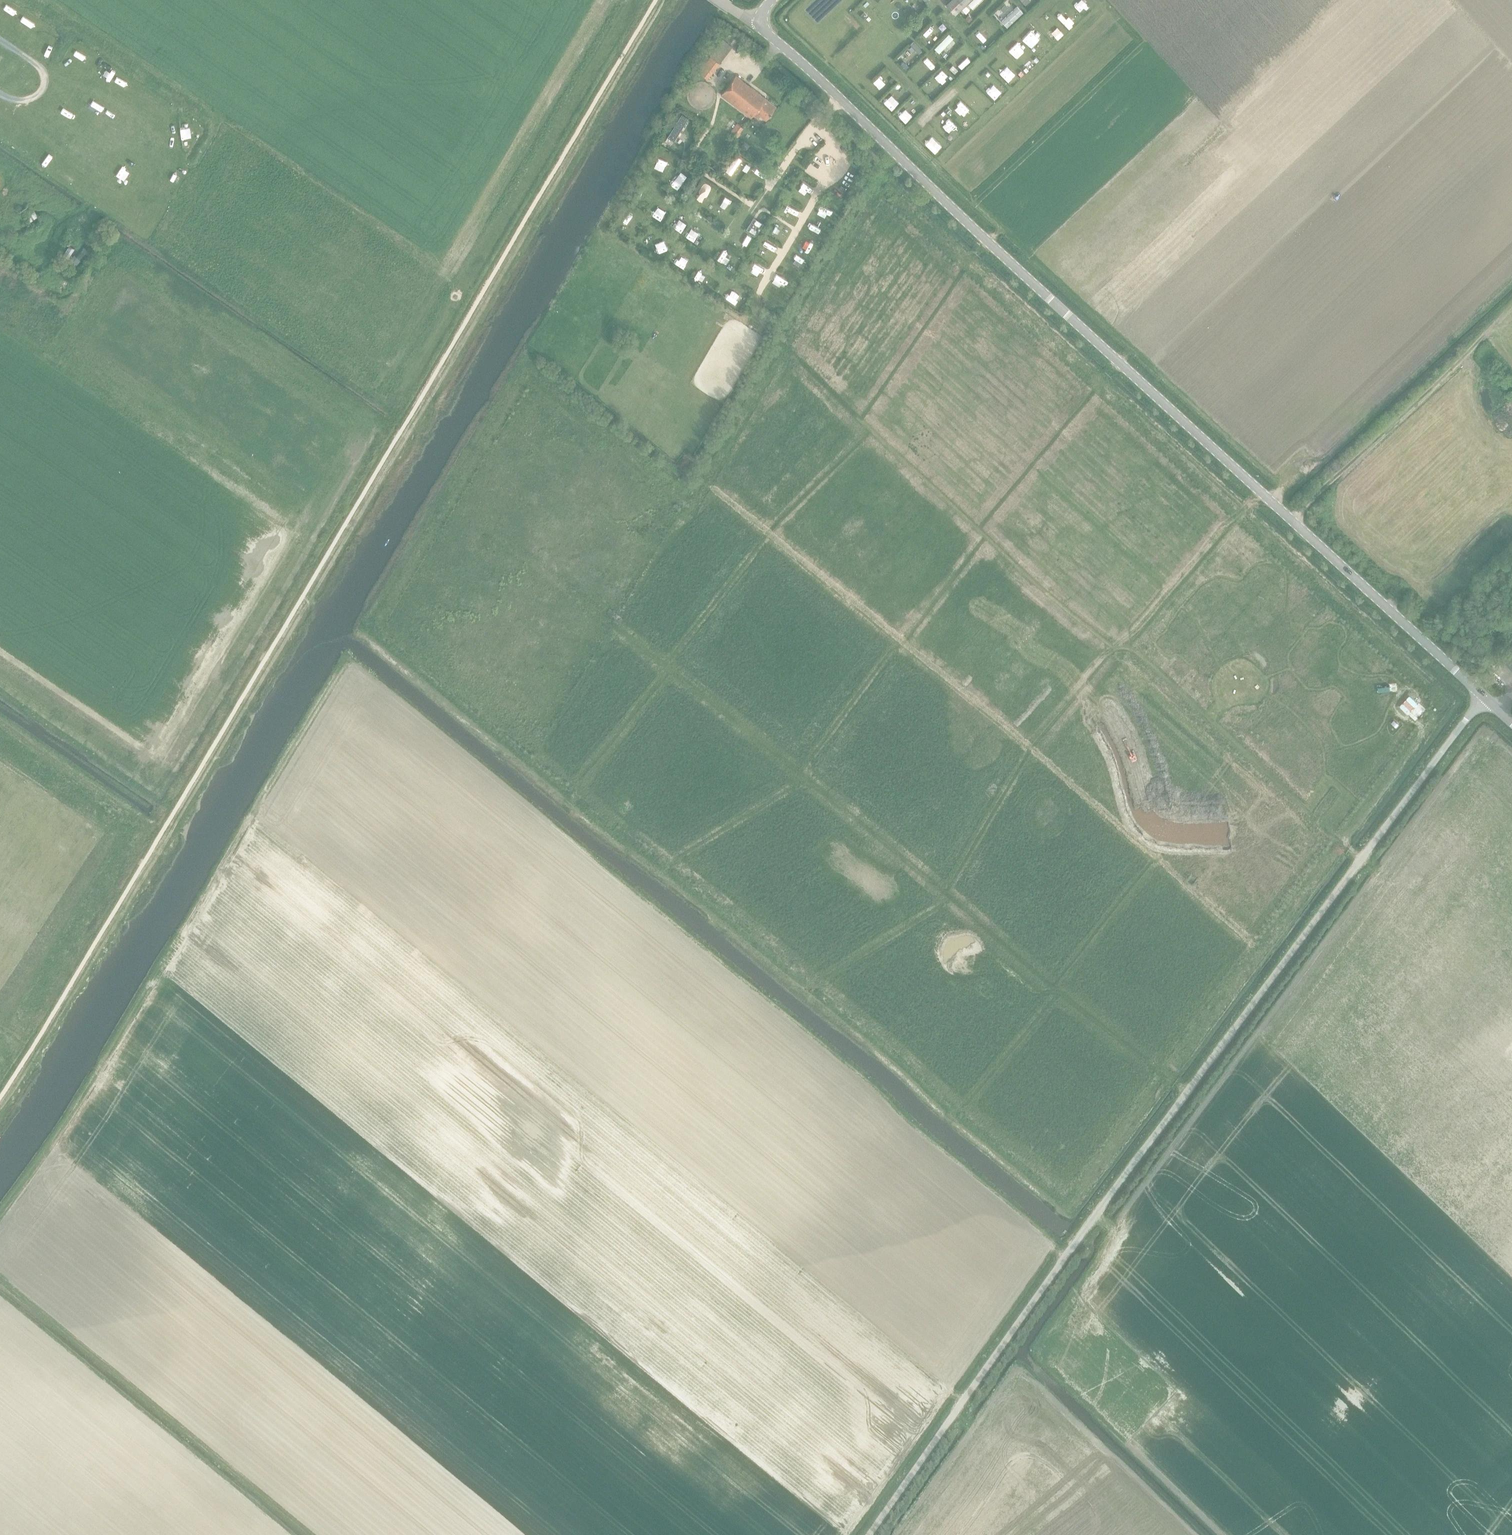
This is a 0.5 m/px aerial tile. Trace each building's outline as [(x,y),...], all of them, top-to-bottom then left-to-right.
[(955,14),(970,0),(948,0),(945,3),(955,14)] [(699,73),(708,79),(720,63),(719,63),(732,46),(723,40),(711,57),(699,73)] [(761,115),(766,120),(777,107),(736,76),(721,95),(751,118),(755,114),(759,117),(761,115)] [(48,108),(44,112),(49,118),(53,115),(48,108)] [(667,136),(673,140),(687,119),(681,115),(667,136)] [(38,118),(34,122),(42,129),(46,125),(38,118)] [(730,134),(736,138),(743,129),(737,125),(730,134)] [(666,143),(658,154),(667,161),(672,155),(669,152),(672,148),(666,143)] [(735,167),(747,152),(741,147),(729,162),(735,167)] [(759,161),(754,167),(761,173),(767,167),(759,161)] [(804,181),(811,186),(817,178),(810,173),(804,181)] [(706,186),(701,193),(719,208),(725,201),(706,186)] [(662,197),(658,205),(666,208),(669,201),(662,197)] [(640,201),(634,208),(640,212),(645,205),(640,201)] [(696,222),(692,231),(702,235),(706,225),(696,222)] [(649,225),(645,235),(650,237),(655,227),(649,225)] [(730,257),(735,250),(726,244),(721,250),(730,257)] [(684,260),(691,253),(683,245),(677,251),(684,260)] [(781,266),(776,275),(786,281),(792,271),(781,266)] [(731,288),(739,292),(742,286),(733,282),(731,288)] [(1409,695),(1406,698),(1415,706),(1418,703),(1409,695)] [(1406,698),(1402,702),(1411,710),(1415,706),(1406,698)] [(1402,702),(1399,705),(1408,714),(1411,710),(1402,702)]
